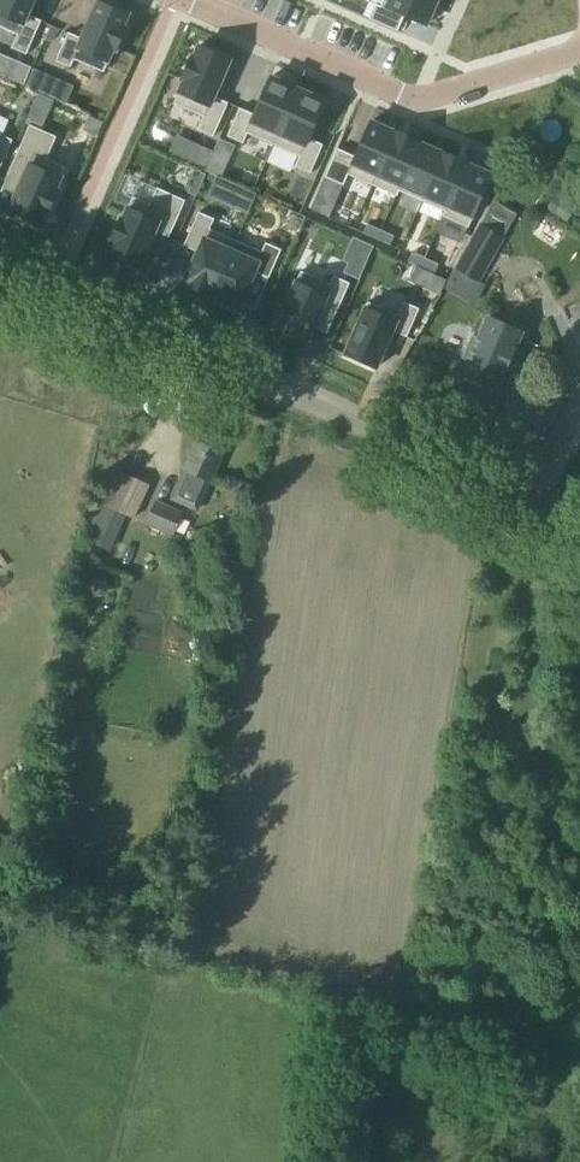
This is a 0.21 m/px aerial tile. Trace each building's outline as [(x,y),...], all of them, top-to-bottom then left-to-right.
[(16,35),(11,48),(26,55),(41,21),(27,15),(34,0),(0,0),(0,28),(16,35)] [(380,7),(375,5),(368,19),(397,32),(403,16),(425,26),(436,0),(383,0),(380,7)] [(67,33),(55,61),(70,68),(73,60),(103,73),(112,50),(115,51),(125,28),(122,27),(128,15),(97,1),(81,39),(67,33)] [(196,45),(175,92),(206,106),(198,125),(213,132),(227,101),(211,94),(227,58),(196,45)] [(12,60),(5,76),(22,83),(29,68),(12,60)] [(33,70),(26,86),(39,92),(46,76),(33,70)] [(240,107),(226,138),(240,144),(250,122),(277,134),(297,89),(270,77),(254,113),(240,107)] [(297,89),(277,134),(305,146),(295,168),(309,174),(323,143),(309,137),(324,102),(297,89)] [(90,116),(85,126),(87,131),(98,136),(104,122),(90,116)] [(343,147),(329,178),(343,184),(351,164),(376,174),(395,132),(370,122),(356,153),(343,147)] [(14,198),(8,211),(39,225),(44,213),(47,214),(57,191),(54,189),(64,167),(46,159),(55,137),(28,125),(9,170),(23,176),(14,198)] [(395,132),(376,174),(400,185),(418,143),(395,132)] [(0,166),(11,140),(1,136),(0,135),(0,165),(0,166)] [(418,143),(400,185),(424,195),(442,153),(418,143)] [(191,165),(204,171),(211,154),(198,148),(191,165)] [(442,153),(424,195),(447,206),(466,164),(442,153)] [(224,164),(211,158),(205,172),(219,177),(224,164)] [(466,164),(447,206),(472,217),(491,175),(466,164)] [(106,248),(101,260),(132,274),(148,237),(164,243),(180,207),(149,193),(133,186),(125,205),(116,225),(115,225),(105,248),(106,248)] [(555,192),(543,211),(565,224),(576,204),(555,192)] [(192,253),(178,284),(206,296),(225,252),(198,239),(206,222),(191,216),(178,247),(192,253)] [(480,223),(454,269),(477,282),(479,280),(504,236),(501,235),(482,224),(480,223)] [(365,228),(362,236),(375,242),(378,233),(365,228)] [(378,233),(375,242),(388,248),(392,239),(378,233)] [(225,252),(206,296),(233,308),(247,277),(261,283),(274,252),(260,246),(253,264),(225,252)] [(413,249),(409,257),(422,263),(426,254),(413,249)] [(426,254),(422,263),(436,269),(439,260),(426,254)] [(290,287),(269,335),(300,348),(315,313),(331,320),(344,289),(329,282),(321,301),(290,287)] [(358,309),(337,357),(368,370),(383,335),(399,342),(412,311),(397,304),(389,323),(358,309)] [(471,336),(462,358),(468,361),(462,375),(495,390),(520,332),(488,318),(478,339),(471,336)] [(183,469),(170,499),(195,510),(208,481),(210,482),(226,445),(198,433),(182,469),(183,469)] [(112,468),(98,503),(123,513),(133,517),(147,482),(137,478),(112,468)] [(155,501),(145,523),(172,535),(182,513),(155,501)] [(123,513),(98,503),(83,540),(108,550),(123,513)] [(89,581),(92,597),(104,595),(101,578),(89,581)]
